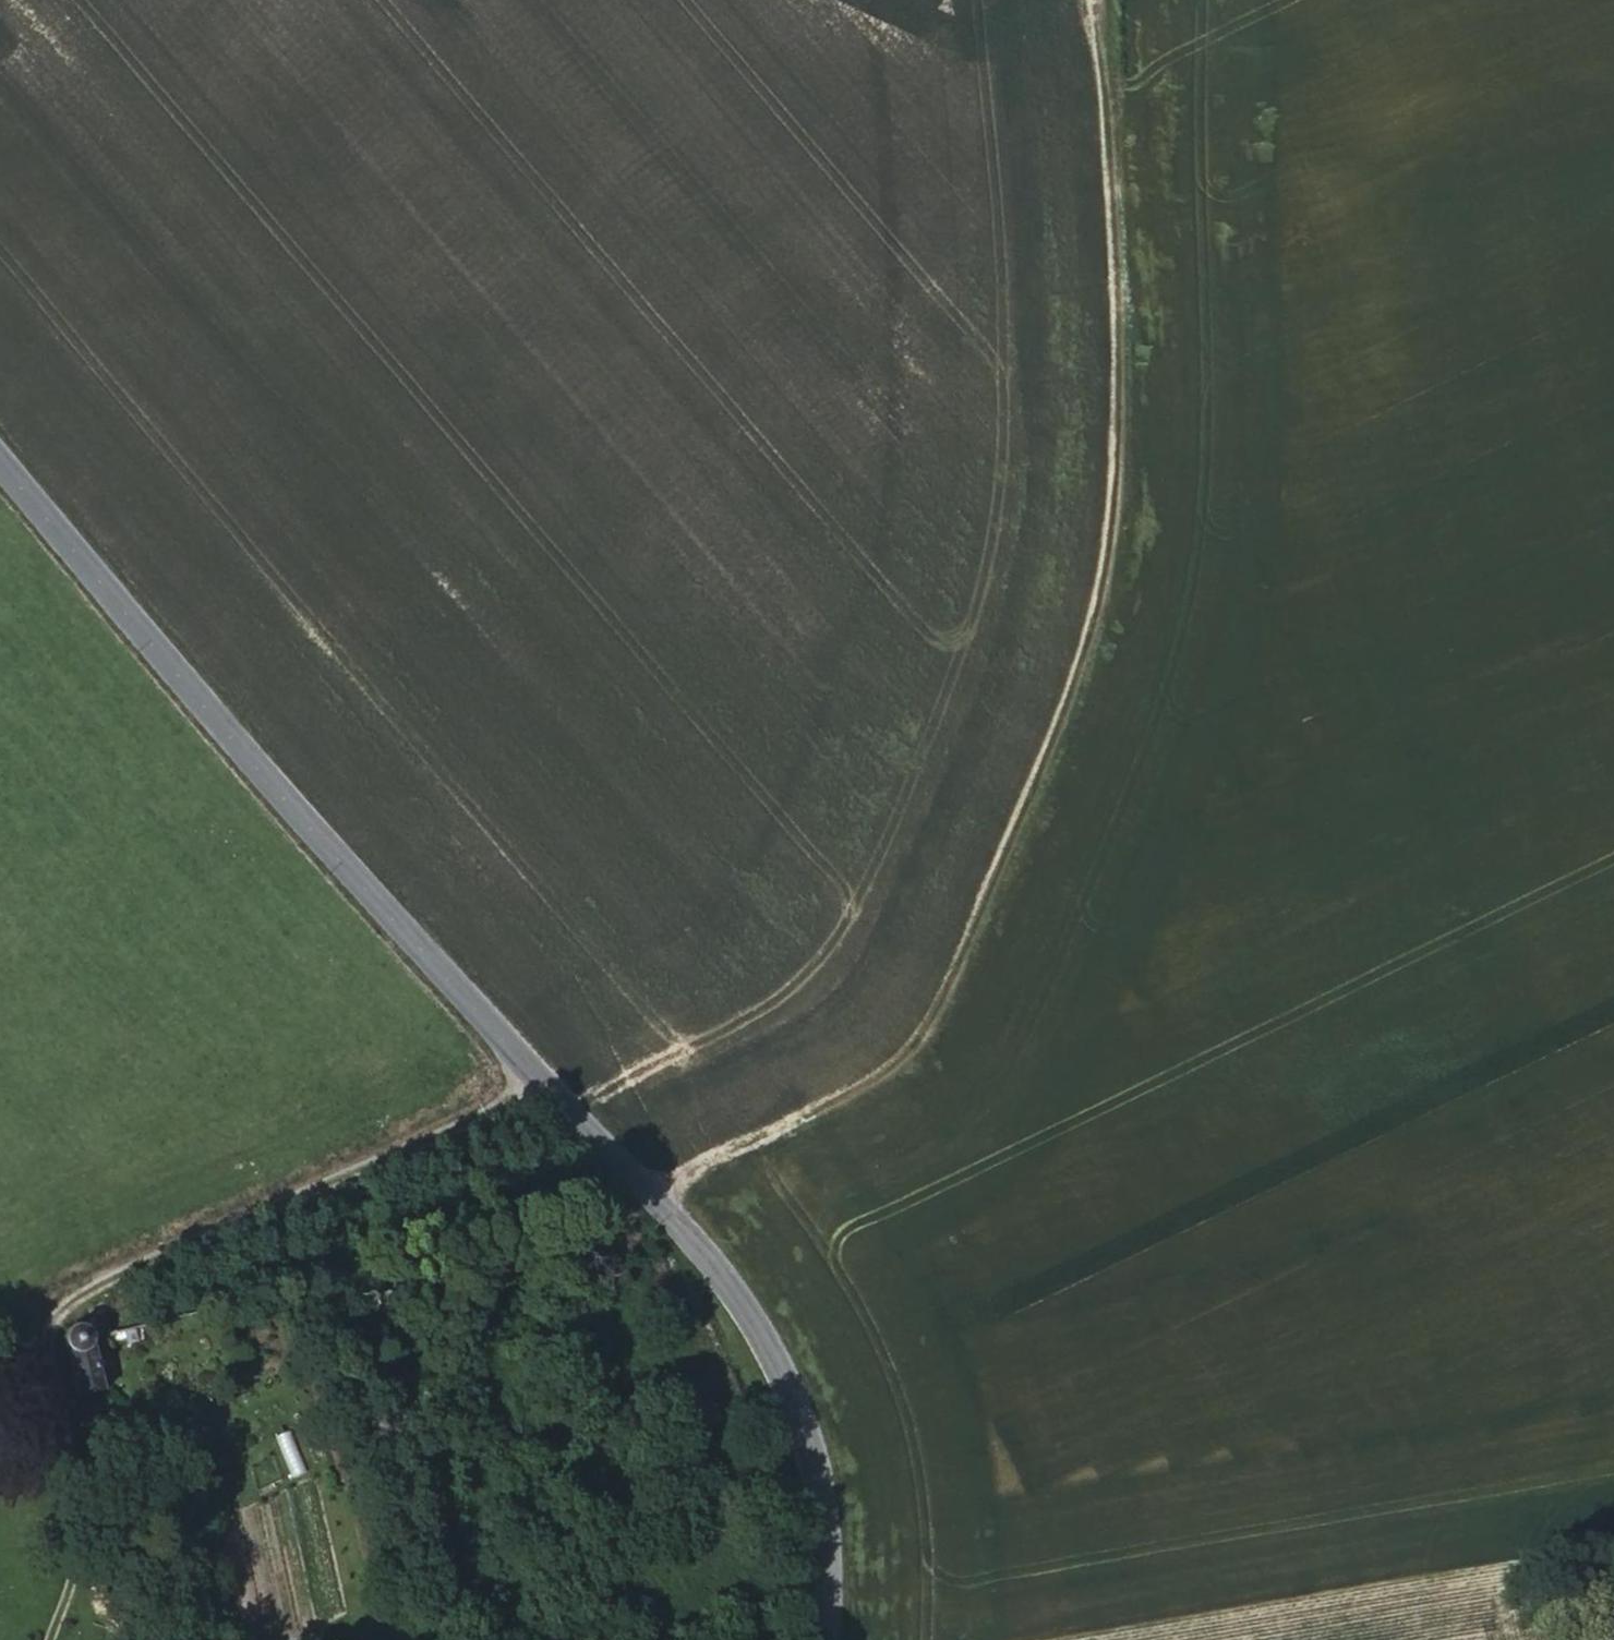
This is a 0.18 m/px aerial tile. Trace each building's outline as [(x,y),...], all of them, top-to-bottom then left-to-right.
[(343,1606),(328,1613),(336,1625),(349,1616),(343,1606)]
